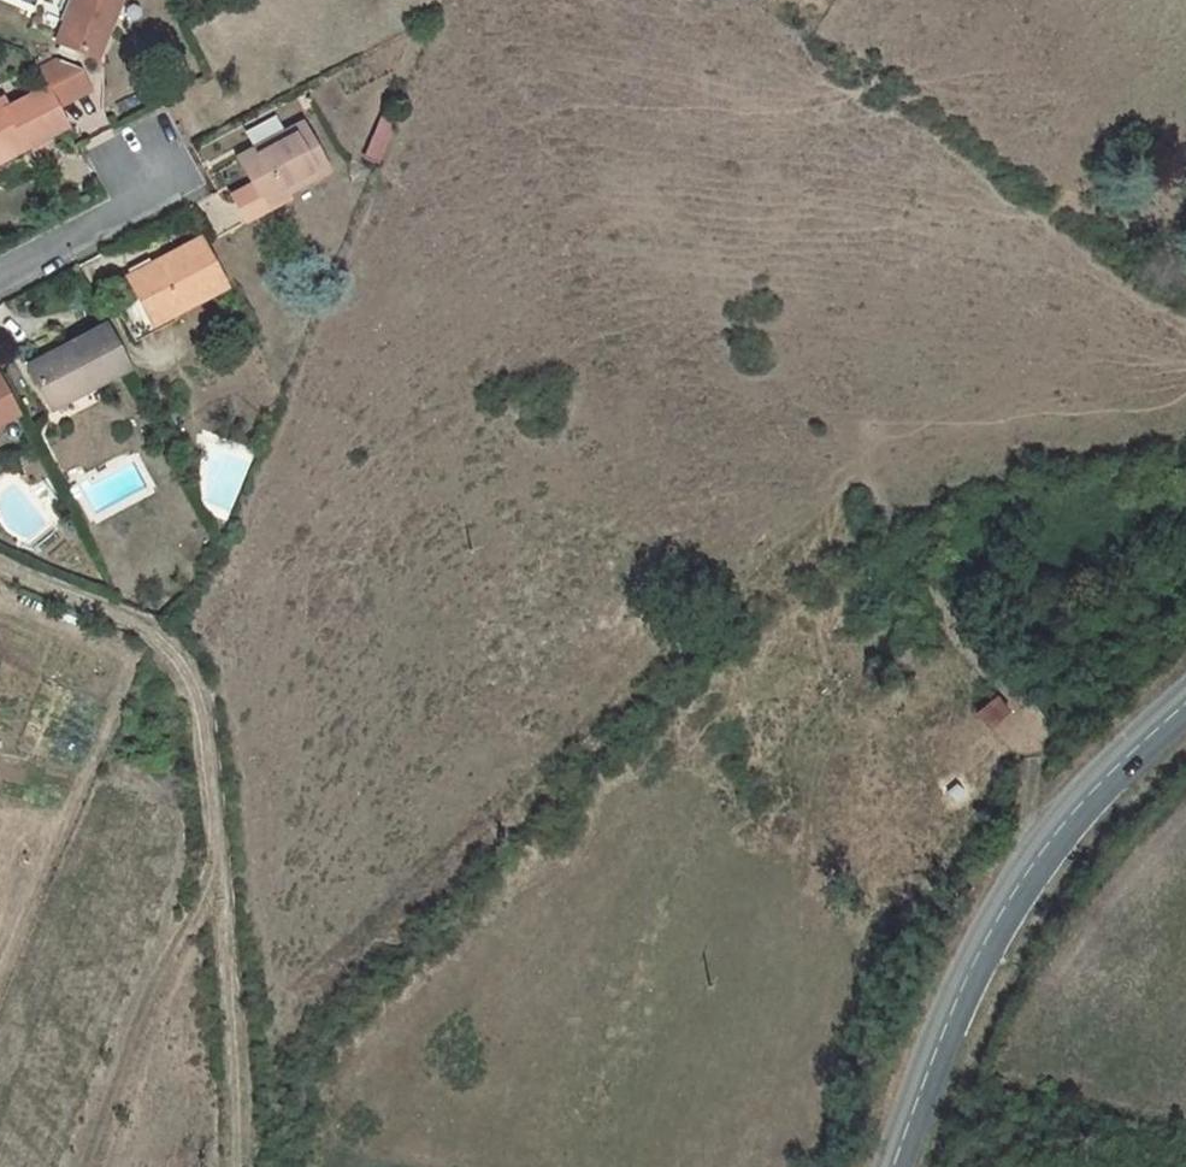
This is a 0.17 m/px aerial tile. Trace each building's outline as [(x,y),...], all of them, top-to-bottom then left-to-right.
[(58,42),(96,58),(120,0),(76,0),(58,42)] [(38,71),(47,88),(55,103),(91,84),(82,68),(60,59),(38,71)] [(28,148),(67,127),(55,103),(47,88),(9,109),(4,100),(0,102),(0,151),(23,139),(28,148)] [(393,124),(385,121),(368,161),(377,164),(393,124)] [(259,148),(239,158),(253,184),(232,196),(235,202),(257,191),(265,206),(286,195),(329,172),(303,124),(282,135),(285,140),(262,152),(259,148)] [(282,135),(259,148),(262,152),(285,140),(282,135)] [(28,148),(23,139),(0,151),(0,162),(28,148)] [(257,191),(235,202),(246,222),(289,200),(286,195),(265,206),(257,191)] [(201,240),(165,259),(168,264),(131,283),(138,296),(154,326),(174,315),(226,288),(201,240)] [(168,264),(165,259),(128,278),(131,283),(168,264)] [(154,326),(138,296),(117,307),(136,342),(177,320),(174,315),(154,326)] [(86,383),(90,389),(129,369),(106,327),(28,368),(47,403),(86,383)] [(17,415),(0,383),(0,423),(17,415)] [(86,383),(47,403),(51,410),(90,389),(86,383)] [(998,710),(974,727),(985,743),(1009,728),(998,710)]
